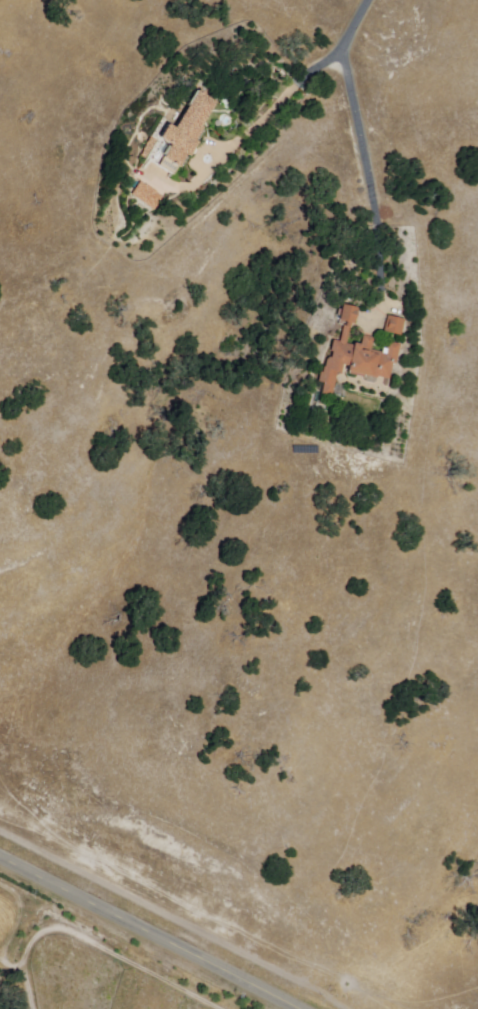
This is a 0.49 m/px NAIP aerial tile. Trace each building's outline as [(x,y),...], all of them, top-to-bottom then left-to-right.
[(200,91),(218,102),(204,127),(205,128),(197,142),(200,143),(191,157),(188,156),(181,168),(165,159),(173,146),(162,139),(171,125),(177,129),(200,91)] [(129,196),(138,181),(160,196),(150,211),(128,197),(129,196)] [(358,308),(343,305),(340,322),(346,323),(346,327),(344,326),(340,342),(334,340),(331,352),(333,352),(332,359),(328,358),(324,374),(322,373),(319,383),(325,384),(323,395),(333,397),(338,374),(342,375),(344,366),(351,367),(350,373),(376,379),(376,377),(391,380),(394,364),(398,364),(402,345),(388,342),(387,349),(384,349),(383,352),(372,350),(375,338),(363,336),(361,345),(356,344),(355,345),(347,343),(351,324),(354,325),(358,308)] [(388,316),(407,321),(403,337),(384,332),(388,316)]
